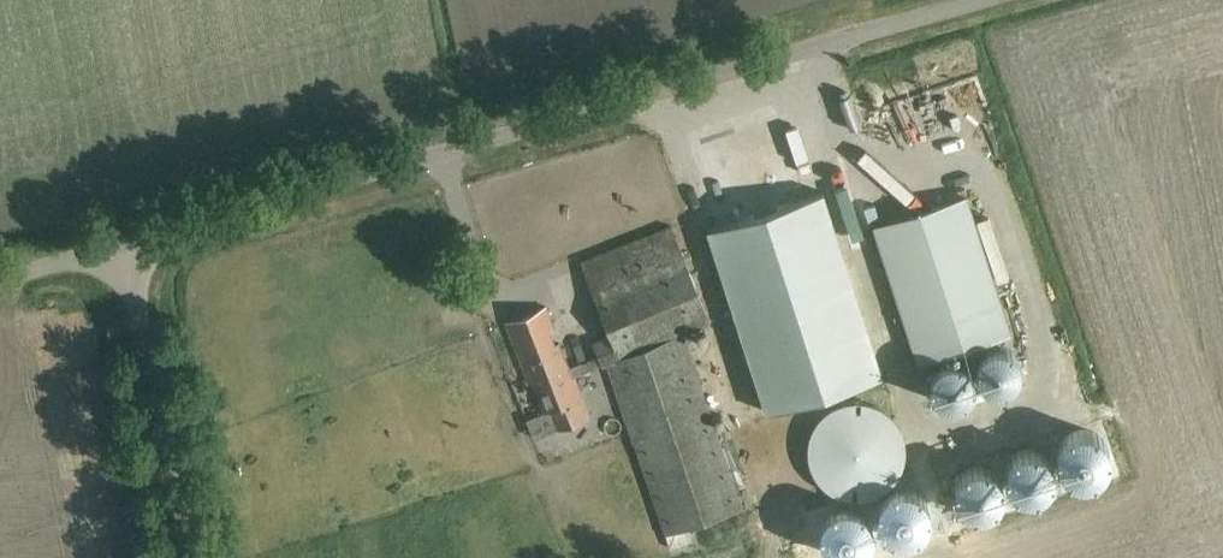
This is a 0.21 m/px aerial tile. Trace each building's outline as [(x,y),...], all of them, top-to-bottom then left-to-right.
[(894,81),(924,76),(922,66),(893,71),(894,81)] [(818,188),(704,227),(766,409),(880,370),(818,188)] [(916,361),(1008,331),(962,194),(871,224),(916,361)] [(741,512),(681,333),(711,323),(680,230),(582,262),(606,334),(590,340),(596,356),(569,365),(547,308),(507,324),(536,401),(542,398),(550,420),(556,417),(559,427),(588,416),(574,379),(609,367),(666,537),(741,512)] [(832,493),(839,496),(845,498),(852,499),(860,499),(867,498),(873,496),(880,493),(886,489),(891,484),(896,479),(899,473),(902,466),(904,459),(905,452),(905,445),(903,438),(901,431),(898,425),(894,419),(889,414),(883,409),(877,406),(870,403),(863,402),(856,401),(849,402),(842,403),(836,406),(829,409),(824,414),(819,419),(815,425),(811,431),(809,438),(808,445),(808,452),(808,459),(810,466),(813,472),(816,479),(821,484),(826,489),(832,493)]
